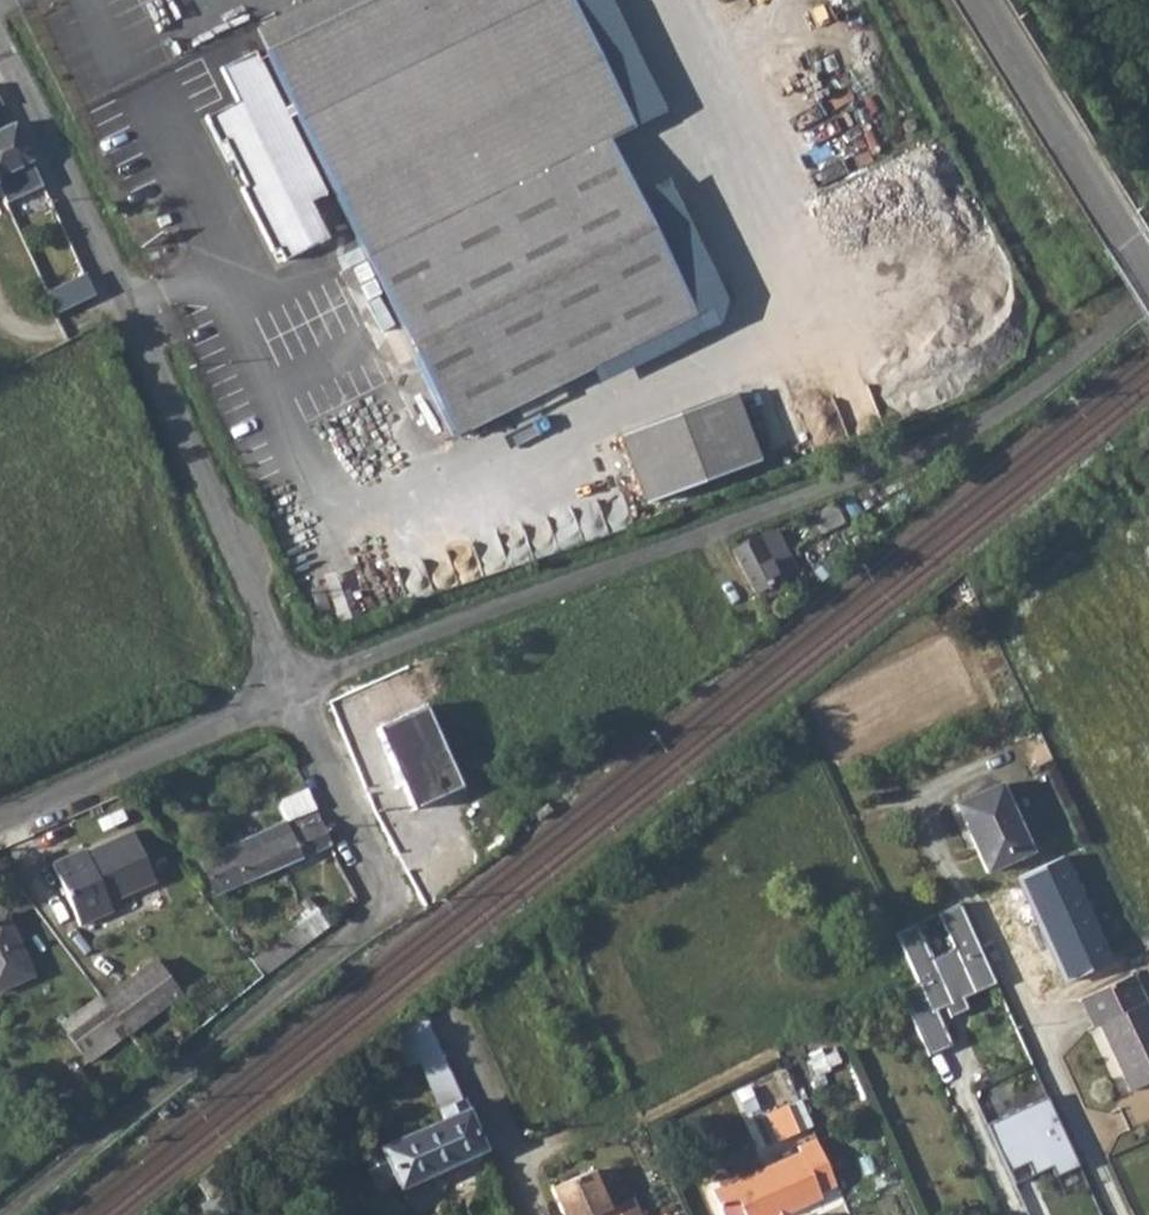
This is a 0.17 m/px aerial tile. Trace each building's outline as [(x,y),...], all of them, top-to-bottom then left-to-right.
[(298,126),(455,435),(693,315),(606,141),(631,129),(565,0),(366,0),(261,53),(263,56),(293,115),(298,126)] [(221,142),(230,160),(289,130),(283,119),(293,115),(263,56),(254,60),(250,53),(218,69),(235,103),(202,119),(215,145),(221,142)] [(0,133),(0,189),(1,191),(40,173),(37,172),(14,126),(0,133)] [(289,130),(230,160),(244,188),(238,191),(269,254),(277,250),(284,263),(326,241),(307,206),(322,198),(289,130)] [(52,287),(59,309),(98,298),(91,275),(52,287)] [(732,394),(621,437),(648,505),(758,462),(732,394)] [(865,490),(857,494),(860,501),(868,496),(865,490)] [(842,500),(814,515),(823,532),(850,517),(842,500)] [(781,527),(756,540),(762,551),(788,542),(781,527)] [(762,551),(756,540),(733,552),(754,592),(777,579),(762,551)] [(1000,785),(956,804),(986,870),(1031,850),(1000,785)] [(282,825),(314,812),(305,793),(279,805),(276,812),(282,825)] [(282,825),(200,861),(214,893),(329,844),(314,812),(282,825)] [(68,856),(49,866),(76,928),(107,913),(103,904),(150,883),(128,835),(70,860),(68,856)] [(1115,960),(1068,857),(1022,877),(1070,980),(1115,960)] [(1000,983),(961,900),(892,931),(915,982),(895,992),(926,1058),(951,1047),(934,1009),(948,1003),(953,1014),(968,1007),(965,999),(1000,983)] [(296,928),(252,963),(263,976),(277,966),(278,968),(328,926),(313,910),(310,912),(306,907),(299,912),(301,917),(293,924),(296,928)] [(0,918),(0,986),(26,974),(1,917),(0,918)] [(153,964),(102,1002),(127,1036),(179,996),(153,964)] [(1082,1000),(1095,1027),(1101,1025),(1132,1091),(1148,1083),(1148,1012),(1132,977),(1082,1000)] [(102,1002),(98,998),(59,1028),(88,1065),(127,1036),(102,1002)] [(1053,1095),(986,1125),(1008,1173),(1033,1162),(1034,1175),(1051,1167),(1057,1181),(1086,1168),(1053,1095)] [(805,1098),(770,1113),(781,1140),(816,1125),(805,1098)] [(446,1119),(413,1133),(361,1157),(371,1179),(392,1170),(399,1186),(484,1148),(462,1100),(442,1108),(446,1119)] [(785,1212),(787,1214),(793,1214),(823,1202),(820,1195),(838,1188),(816,1140),(799,1149),(800,1153),(714,1193),(723,1214),(743,1214),(746,1214),(778,1214),(785,1212)] [(601,1214),(643,1214),(634,1196),(610,1206),(593,1168),(551,1186),(564,1214),(593,1214),(600,1212),(601,1214)] [(207,1170),(197,1177),(200,1182),(208,1195),(218,1189),(210,1175),(207,1170)]
